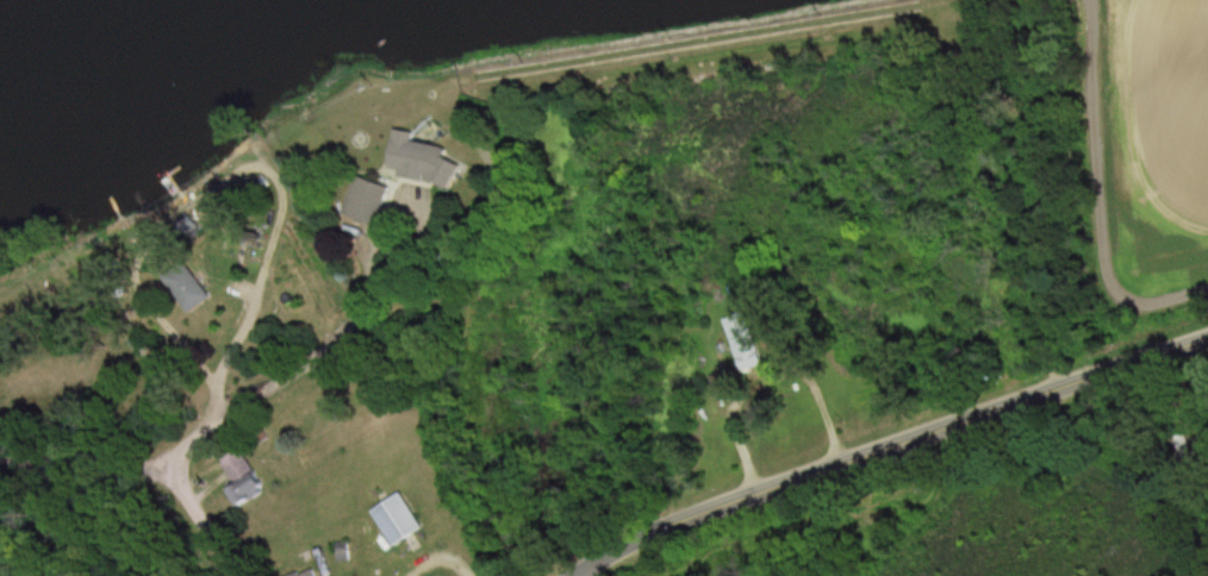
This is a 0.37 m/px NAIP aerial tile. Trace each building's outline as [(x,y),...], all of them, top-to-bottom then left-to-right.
[(462,166),(441,157),(431,179),(452,188),(462,166)] [(167,282),(190,315),(214,297),(190,265),(167,282)] [(722,320),(736,369),(708,377),(714,397),(751,386),(746,370),(761,366),(745,313),(722,320)] [(243,506),(271,487),(260,471),(232,491),(243,506)] [(394,547),(425,529),(405,493),(373,510),(394,547)]
